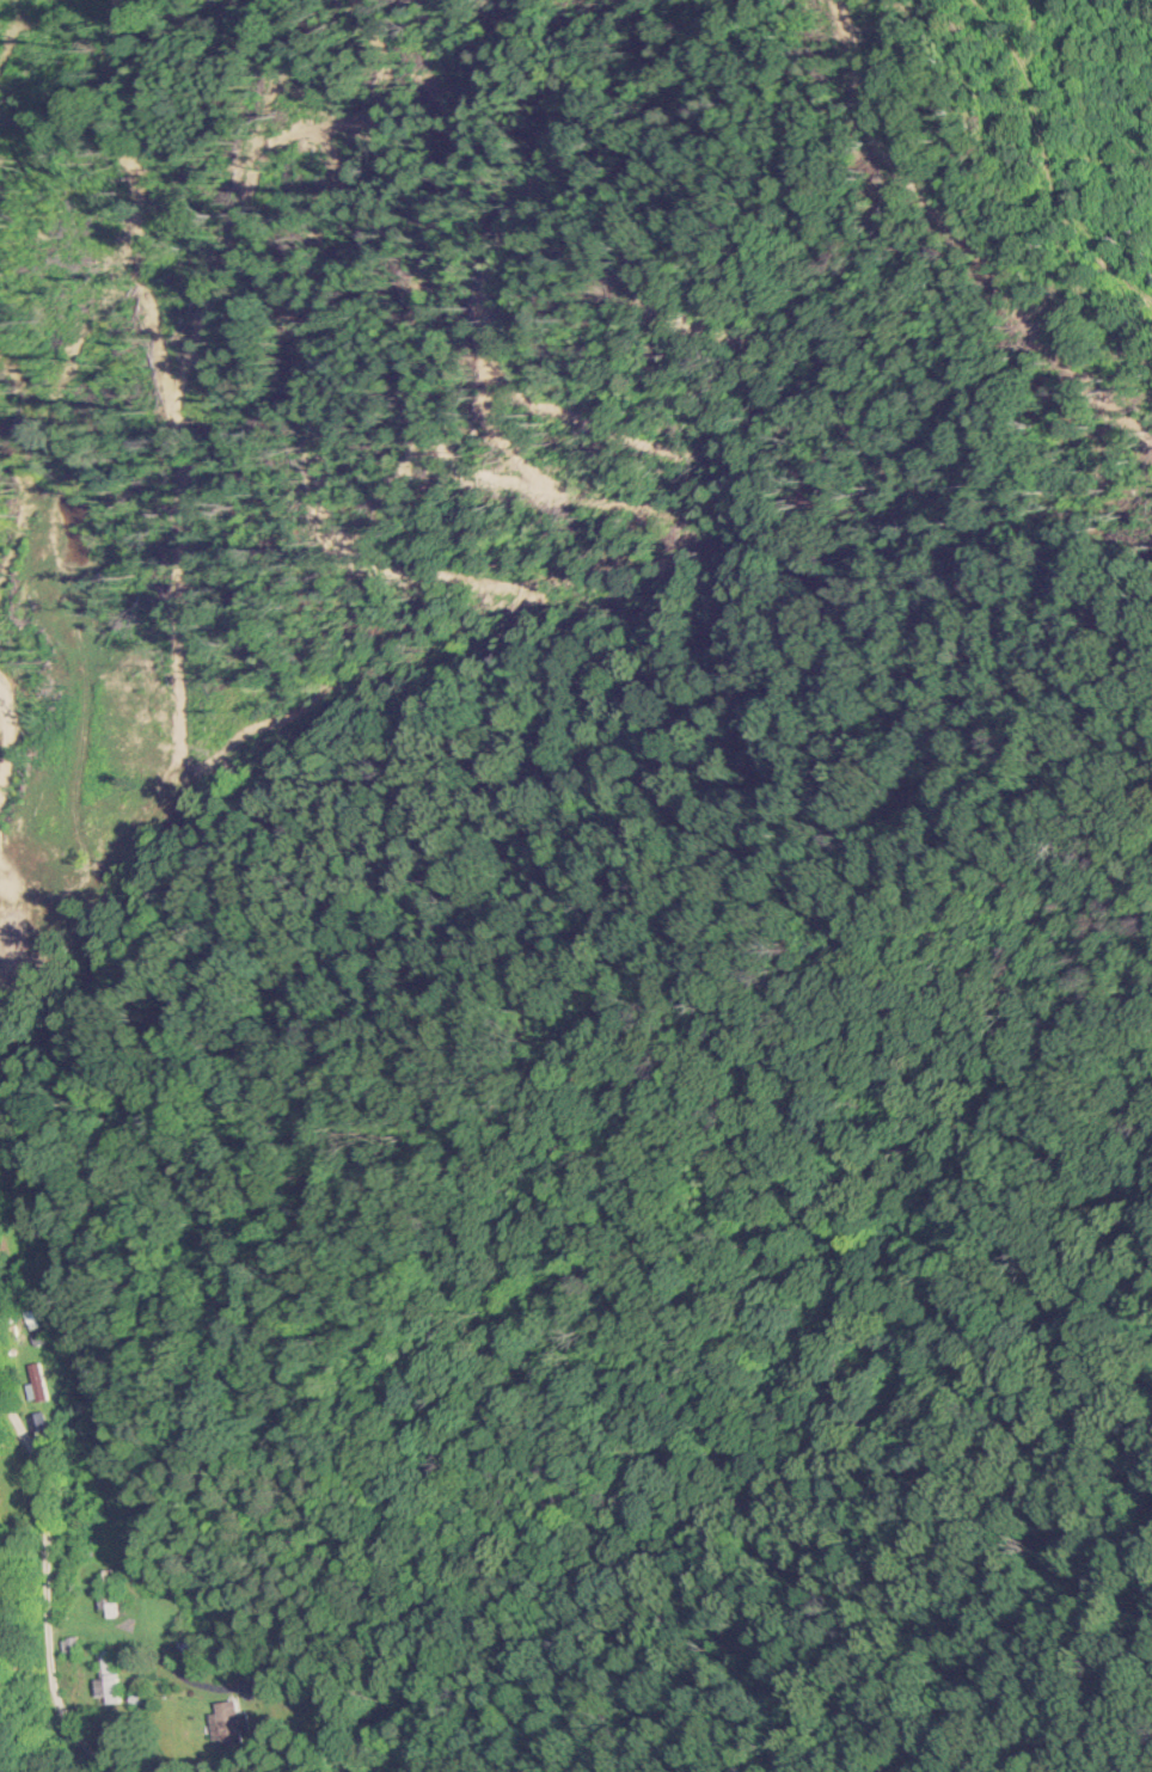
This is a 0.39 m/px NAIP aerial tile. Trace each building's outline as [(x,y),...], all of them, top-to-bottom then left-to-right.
[(240,1746),(240,1706),(218,1706),(218,1746),(240,1746)]
